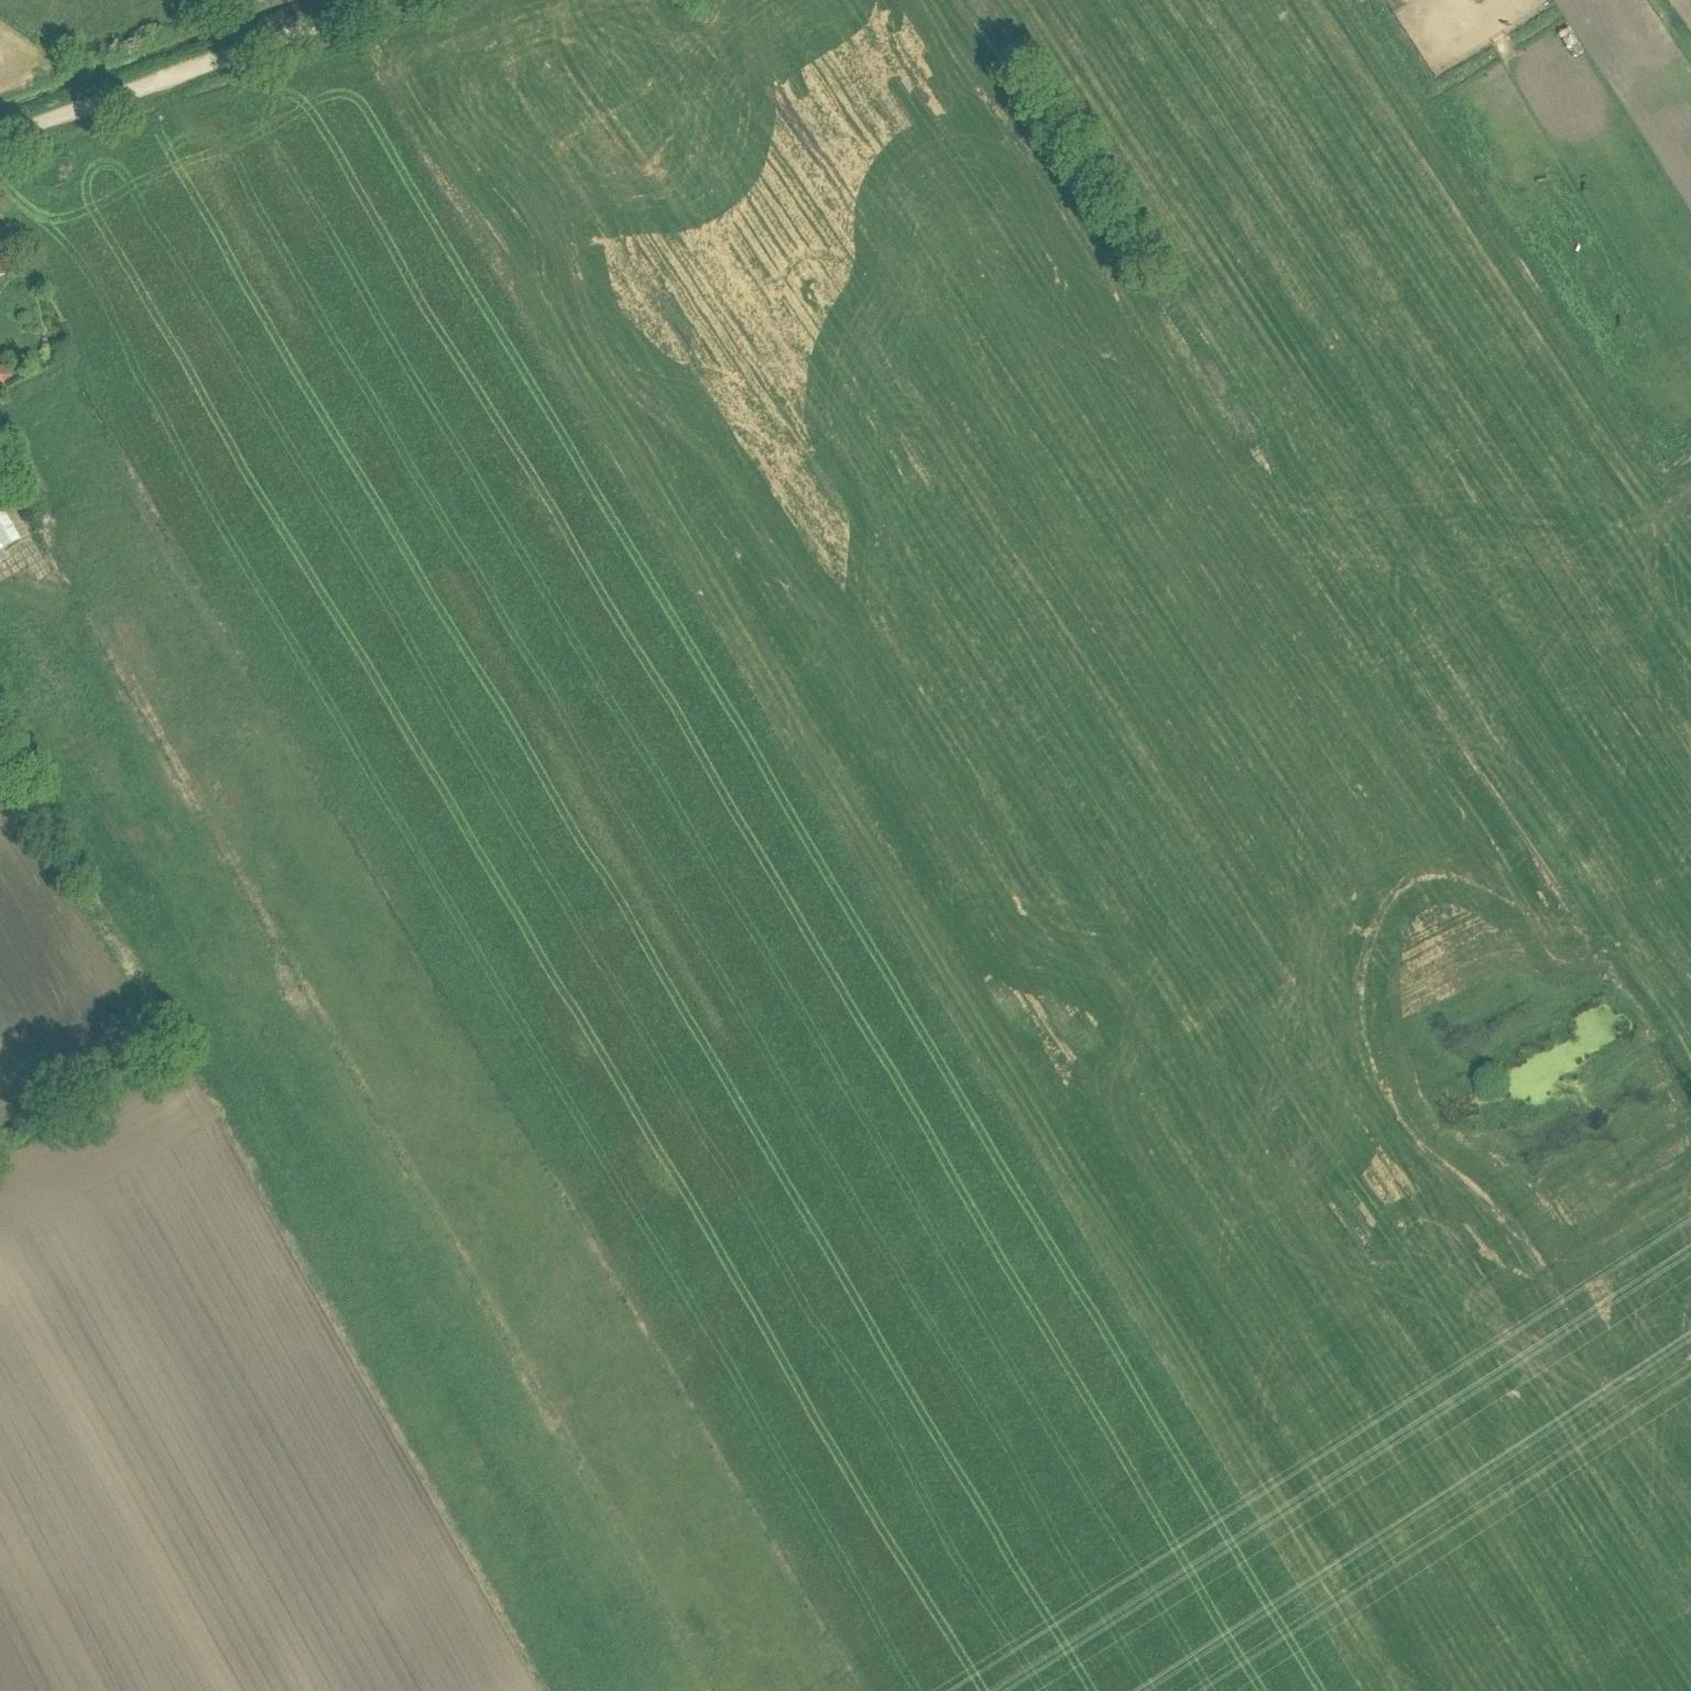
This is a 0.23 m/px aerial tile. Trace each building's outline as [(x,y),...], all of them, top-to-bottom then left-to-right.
[(31,536),(4,491),(0,493),(0,554),(31,536)]
